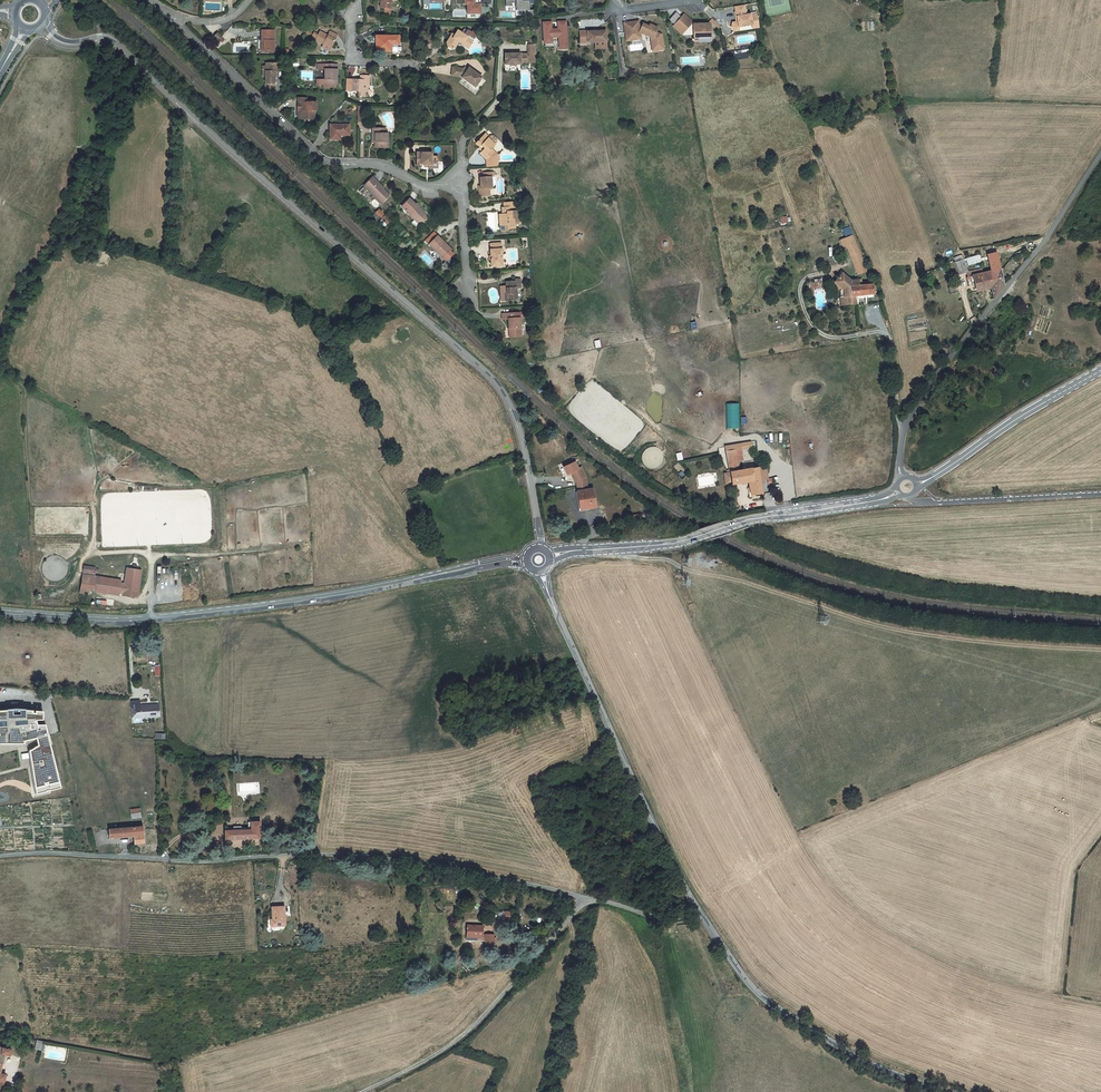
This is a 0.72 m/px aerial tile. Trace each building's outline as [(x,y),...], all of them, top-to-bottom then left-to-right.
[(380,8),(390,9),(391,0),(381,0),(380,8)] [(467,14),(482,14),(482,2),(476,3),(476,0),(464,0),(464,5),(467,5),(467,14)] [(530,10),(530,0),(517,0),(517,10),(530,10)] [(744,10),(735,12),(736,17),(737,22),(732,23),(731,28),(733,32),(739,31),(738,27),(751,25),(752,25),(751,21),(767,31),(756,14),(750,15),(745,16),(744,10)] [(675,24),(682,16),(677,12),(670,20),(675,24)] [(710,37),(709,25),(693,25),(693,26),(691,24),(682,16),(674,25),(683,33),(683,36),(693,35),(693,37),(710,37)] [(752,25),(751,25),(752,29),(758,28),(767,31),(751,21),(752,25)] [(551,22),(543,22),(544,38),(544,42),(544,46),(559,45),(561,45),(561,48),(567,48),(566,27),(558,27),(558,29),(551,29),(551,22)] [(655,33),(657,28),(650,25),(649,27),(642,24),(641,27),(639,28),(638,22),(624,24),(625,37),(639,35),(639,33),(650,37),(652,51),(664,50),(662,35),(655,33)] [(274,31),(262,30),(262,40),(263,40),(263,51),(274,51),(274,31)] [(473,40),(458,30),(454,35),(453,38),(450,37),(446,43),(447,46),(451,49),(454,48),(458,42),(464,46),(466,42),(470,45),(473,40)] [(337,35),(330,32),(328,36),(320,31),(318,35),(314,32),(312,37),(316,40),(315,41),(320,43),(321,42),(324,44),(322,47),(329,51),(337,35)] [(606,42),(605,31),(599,31),(594,31),(587,32),(587,31),(579,31),(580,43),(587,43),(587,42),(606,42)] [(400,36),(376,36),(376,51),(392,51),(392,44),(399,44),(400,36)] [(528,45),(528,54),(530,54),(536,54),(536,45),(528,45)] [(520,53),(505,54),(505,65),(510,65),(510,66),(516,65),(516,64),(521,64),(530,63),(536,63),(536,54),(530,54),(528,54),(520,54),(520,53)] [(277,63),(265,63),(265,66),(265,77),(265,90),(275,90),(275,77),(275,72),(277,72),(277,63)] [(337,64),(318,64),(318,69),(325,69),(325,79),(318,79),(318,85),(323,85),(333,85),(334,85),(334,80),(335,80),(335,70),(337,69),(337,64)] [(463,69),(453,68),(451,76),(460,77),(462,78),(475,87),(482,77),(469,68),(466,71),(463,69)] [(360,80),(352,80),(352,91),(358,91),(358,96),(367,97),(368,86),(369,86),(369,76),(360,75),(360,80)] [(306,98),(297,98),(297,107),(300,107),(300,112),(297,112),(297,117),(304,117),(306,119),(312,119),(314,117),(314,111),(316,111),(317,102),(306,102),(306,98)] [(349,125),(330,125),(330,140),(340,140),(340,135),(349,135),(349,125)] [(385,128),(372,128),(372,133),(375,134),(375,142),(377,142),(377,148),(387,148),(387,130),(385,130),(385,128)] [(492,140),(485,133),(483,135),(487,139),(488,138),(491,141),(492,140)] [(487,167),(498,166),(498,155),(494,151),(492,153),(489,150),(491,148),(495,145),(491,141),(488,138),(487,139),(483,135),(476,143),(479,147),(481,145),(484,148),(481,151),(479,153),(486,160),(487,167)] [(421,153),(416,152),(416,165),(421,165),(421,164),(424,164),(428,165),(428,166),(428,168),(437,168),(438,157),(432,157),(432,154),(421,154),(421,153)] [(493,172),(483,173),(484,177),(480,178),(480,186),(479,186),(479,196),(490,195),(489,188),(492,188),(492,187),(491,177),(493,177),(493,172)] [(378,182),(372,177),(364,186),(381,204),(390,196),(383,189),(377,183),(378,182)] [(415,204),(409,199),(401,207),(414,220),(412,223),(416,227),(415,228),(418,231),(422,226),(421,225),(428,218),(424,214),(421,211),(422,210),(416,204),(415,204)] [(516,202),(503,202),(503,208),(504,214),(502,214),(499,214),(499,220),(501,219),(501,225),(505,225),(507,224),(508,229),(515,228),(515,224),(519,224),(517,206),(516,207),(516,202)] [(381,218),(384,215),(379,210),(376,213),(381,218)] [(381,218),(376,213),(373,215),(378,221),(381,219),(381,218)] [(390,220),(385,215),(382,219),(387,224),(390,220)] [(437,236),(428,244),(443,258),(450,251),(443,244),(444,242),(437,236)] [(444,242),(443,244),(450,251),(451,249),(444,242)] [(499,243),(490,244),(491,250),(490,250),(490,256),(490,260),(491,266),(502,265),(501,254),(504,254),(503,251),(501,251),(501,249),(499,249),(499,243)] [(857,244),(849,247),(855,265),(863,261),(857,244)] [(965,258),(967,265),(981,262),(979,255),(965,258)] [(981,269),(968,272),(970,276),(973,275),(977,291),(991,288),(993,299),(1004,286),(997,258),(988,259),(991,271),(982,273),(981,269)] [(842,273),(834,282),(842,289),(843,290),(844,297),(840,297),(841,305),(856,304),(855,296),(874,294),(873,284),(862,285),(858,286),(858,280),(851,281),(842,273)] [(515,281),(506,282),(506,289),(507,294),(504,294),(505,301),(517,300),(516,288),(521,288),(520,279),(515,279),(515,281)] [(508,318),(508,328),(510,328),(511,337),(521,337),(520,318),(526,317),(526,312),(508,313),(508,318)] [(727,428),(739,428),(738,403),(726,403),(727,428)] [(726,452),(729,472),(739,471),(738,461),(742,461),(740,449),(726,452)] [(575,462),(563,467),(566,474),(570,472),(575,482),(576,481),(577,486),(587,484),(586,477),(581,467),(578,468),(575,462)] [(766,466),(757,468),(759,480),(768,479),(766,466)] [(739,471),(729,472),(729,473),(731,484),(731,485),(748,482),(759,480),(757,468),(757,467),(739,471)] [(759,480),(748,482),(751,495),(762,493),(759,480)] [(588,489),(578,491),(581,509),(589,508),(596,506),(592,489),(588,489)] [(736,500),(734,496),(730,497),(732,501),(733,501),(735,507),(739,506),(736,500)] [(127,584),(126,589),(136,590),(139,570),(129,568),(127,584)] [(83,575),(80,592),(89,594),(90,589),(119,593),(121,583),(90,578),(89,579),(88,579),(88,575),(83,575)] [(136,590),(126,589),(125,594),(125,596),(135,597),(136,590)] [(159,706),(140,707),(140,717),(159,716),(159,706)] [(43,712),(35,711),(35,713),(33,713),(32,711),(17,709),(2,711),(2,713),(0,713),(0,744),(24,744),(24,741),(36,738),(48,735),(46,725),(37,725),(36,720),(43,720),(43,712)] [(48,735),(36,738),(38,745),(29,751),(35,788),(46,785),(45,783),(48,783),(48,786),(48,785),(60,782),(48,735)] [(131,819),(142,818),(141,808),(130,808),(131,819)] [(225,831),(225,839),(259,838),(260,829),(260,821),(248,822),(248,827),(241,828),(241,826),(233,827),(233,829),(233,830),(225,831)] [(143,826),(109,829),(109,838),(133,836),(134,844),(144,843),(143,826)] [(284,906),(272,907),(272,919),(275,919),(275,926),(285,925),(284,906)] [(467,925),(466,936),(473,936),(473,937),(477,937),(477,936),(482,936),(482,934),(483,926),(467,925)] [(493,935),(486,934),(485,938),(485,948),(493,949),(493,935)] [(0,1047),(0,1073),(5,1054),(10,1055),(11,1049),(5,1048),(0,1047)]
